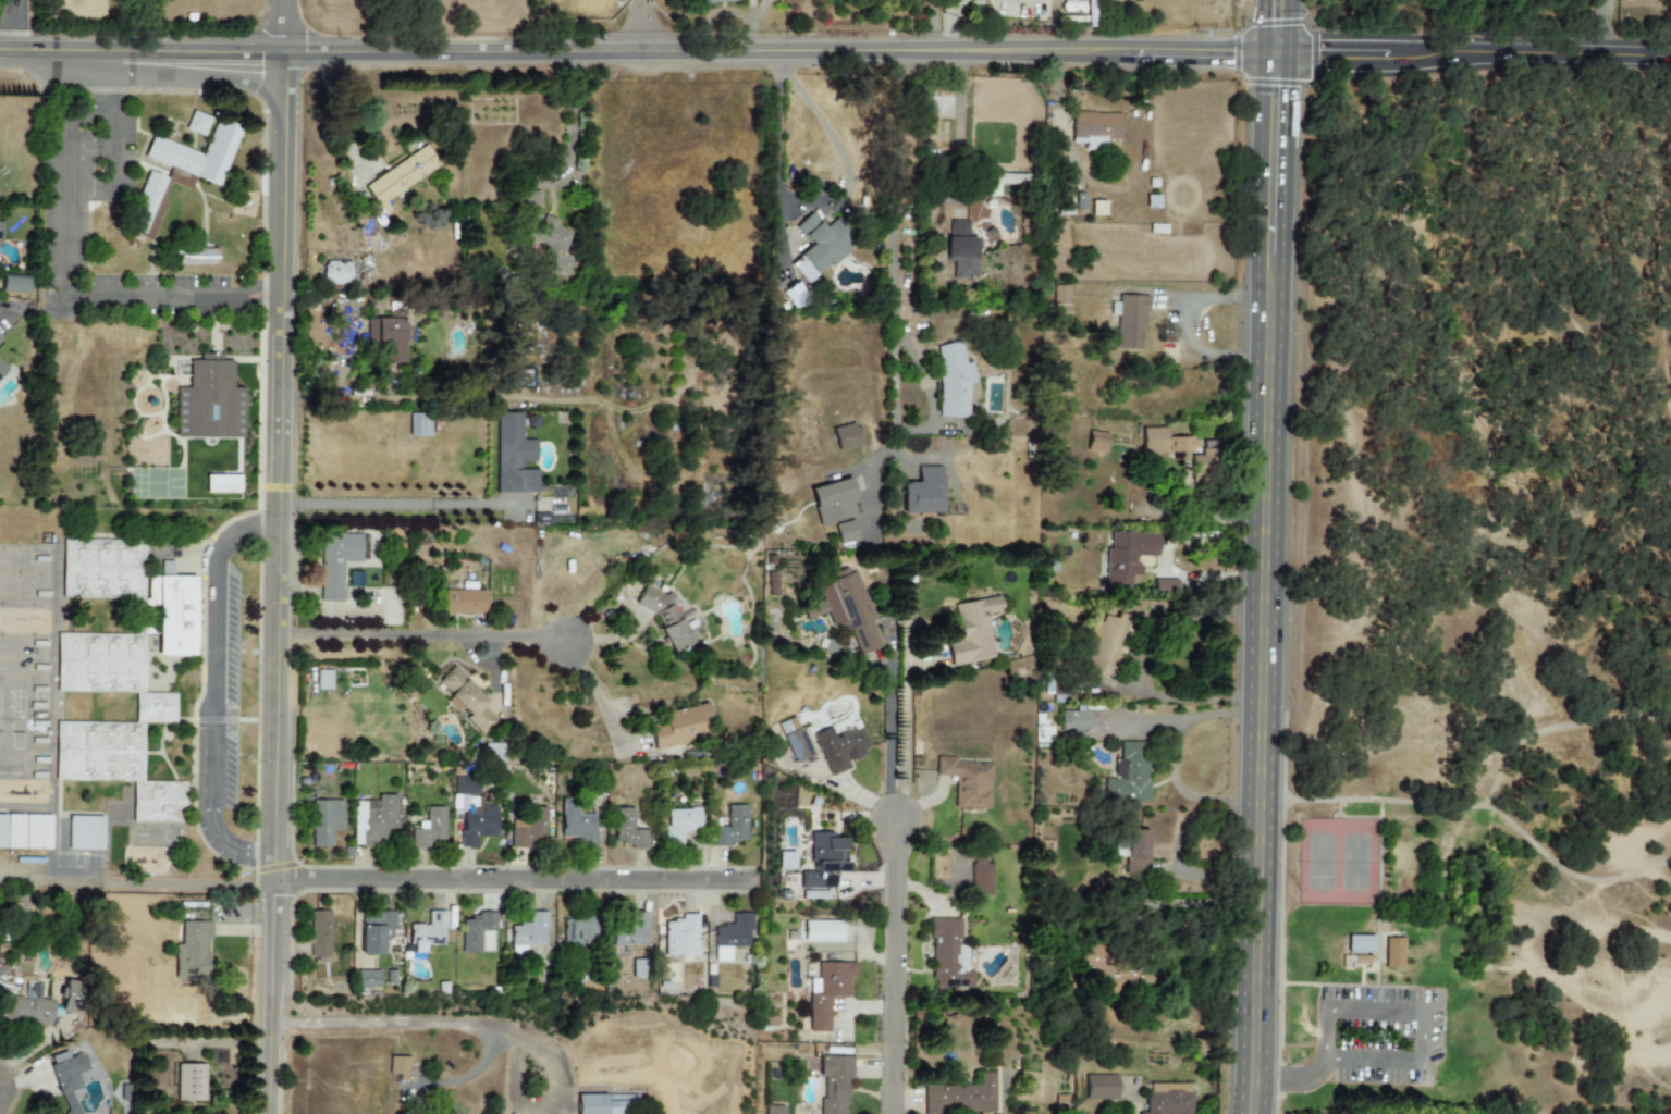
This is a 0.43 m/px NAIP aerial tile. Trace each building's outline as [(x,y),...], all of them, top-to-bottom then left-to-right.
[(209,117),(190,111),(185,131),(204,136),(209,117)] [(1119,113),(1071,112),(1071,143),(1083,144),(1083,150),(1104,150),(1104,139),(1119,139),(1119,113)] [(204,154),(150,137),(143,162),(148,163),(127,230),(153,239),(170,184),(190,190),(194,178),(221,187),(239,128),(215,120),(204,154)] [(364,185),(378,206),(439,167),(426,146),(364,185)] [(539,191),(519,192),(518,194),(519,219),(538,224),(532,242),(545,246),(545,269),(569,276),(572,265),(572,261),(562,258),(569,232),(555,228),(555,219),(543,216),(539,191)] [(1091,216),(1104,216),(1104,201),(1091,201),(1091,216)] [(837,217),(825,228),(811,213),(795,227),(811,246),(790,265),(805,283),(833,259),(837,262),(851,249),(845,242),(853,235),(837,217)] [(969,221),(948,221),(948,262),(952,262),(952,278),(976,278),(976,238),(968,238),(969,221)] [(216,249),(173,248),(173,265),(216,266),(216,249)] [(349,285),(350,262),(323,262),(322,284),(349,285)] [(28,293),(29,276),(1,275),(1,292),(28,293)] [(1069,304),(1069,286),(1053,286),(1054,305),(1069,304)] [(1147,296),(1118,295),(1116,348),(1141,349),(1142,329),(1146,329),(1147,296)] [(403,320),(366,319),(366,346),(382,346),(381,363),(401,363),(403,320)] [(968,383),(972,383),(972,363),(961,363),(961,344),(938,344),(937,418),(967,418),(968,383)] [(244,438),(244,388),(232,388),(232,361),(221,361),(221,355),(199,355),(199,361),(188,361),(188,388),(176,388),(176,438),(244,438)] [(20,375),(0,398),(0,358),(20,375)] [(535,440),(521,440),(521,413),(496,413),(496,493),(537,493),(537,470),(521,470),(521,463),(535,463),(535,440)] [(429,436),(430,415),(409,415),(409,436),(429,436)] [(831,429),(838,452),(862,445),(856,422),(831,429)] [(1142,454),(1168,453),(1168,455),(1179,455),(1179,467),(1213,467),(1213,439),(1166,439),(1166,428),(1142,428),(1142,454)] [(1106,452),(1107,433),(1087,433),(1087,452),(1106,452)] [(901,514),(941,514),(940,466),(916,466),(917,483),(901,483),(901,514)] [(239,476),(205,475),(205,493),(239,493),(239,476)] [(818,526),(858,515),(848,478),(808,489),(818,526)] [(838,545),(858,540),(853,520),(833,525),(838,545)] [(1106,585),(1132,585),(1132,577),(1140,577),(1140,564),(1131,564),(1131,557),(1157,557),(1157,533),(1110,532),(1110,547),(1106,547),(1106,585)] [(320,602),(342,602),(342,561),(368,561),(368,534),(321,534),(320,602)] [(69,539),(67,597),(149,598),(150,540),(69,539)] [(766,572),(769,597),(779,596),(777,571),(766,572)] [(816,586),(858,571),(877,621),(872,622),(882,645),(860,654),(850,630),(838,626),(832,628),(816,586)] [(160,572),(158,657),(197,658),(198,573),(160,572)] [(1154,592),(1177,593),(1177,580),(1155,579),(1154,592)] [(643,585),(634,604),(654,615),(674,649),(691,640),(674,609),(679,606),(671,591),(662,595),(643,585)] [(485,591),(439,590),(439,614),(484,615),(485,591)] [(950,672),(998,664),(986,602),(956,607),(963,644),(946,647),(950,672)] [(1092,666),(1110,672),(1130,618),(1117,614),(1115,619),(1104,616),(1102,622),(1095,620),(1085,649),(1088,652),(1085,657),(1094,660),(1092,666)] [(57,632),(58,701),(146,700),(146,692),(145,632),(57,632)] [(849,649),(829,640),(824,653),(844,661),(849,649)] [(483,737),(498,722),(482,706),(487,701),(453,666),(435,684),(449,697),(446,700),(483,737)] [(146,692),(185,691),(185,727),(137,728),(146,692)] [(644,718),(713,705),(721,741),(652,754),(644,718)] [(1099,734),(1099,711),(1059,710),(1059,734),(1099,734)] [(832,777),(814,734),(855,718),(867,745),(860,747),(863,756),(848,763),(851,768),(832,777)] [(63,722),(60,779),(132,781),(147,784),(150,729),(137,728),(63,722)] [(796,764),(815,755),(802,727),(784,735),(796,764)] [(1104,779),(1104,803),(1147,802),(1146,742),(1118,742),(1118,779),(1104,779)] [(939,757),(994,760),(991,812),(953,809),(954,778),(938,777),(939,757)] [(479,796),(479,778),(455,777),(455,809),(473,809),(473,796),(479,796)] [(187,778),(191,827),(134,829),(132,781),(187,778)] [(397,796),(377,796),(377,802),(352,802),(352,847),(377,847),(377,837),(396,837),(397,796)] [(561,838),(577,839),(576,850),(599,850),(599,814),(578,813),(578,799),(562,799),(561,838)] [(342,801),(311,801),(311,847),(330,848),(330,831),(341,831),(342,801)] [(462,847),(478,847),(477,837),(497,836),(497,805),(482,805),(482,814),(462,815),(462,847)] [(727,805),(726,828),(712,827),(712,847),(728,847),(728,843),(737,843),(737,839),(746,839),(747,805),(727,805)] [(444,807),(426,808),(426,822),(413,822),(413,848),(427,848),(426,844),(445,843),(444,807)] [(662,807),(699,807),(699,829),(679,829),(679,844),(662,844),(662,807)] [(511,848),(529,848),(529,842),(545,842),(546,808),(529,808),(529,820),(511,820),(511,848)] [(612,808),(613,844),(630,843),(630,851),(648,851),(647,828),(632,829),(631,808),(612,808)] [(67,812),(69,850),(105,850),(103,812),(67,812)] [(59,852),(60,816),(0,815),(0,851),(59,852)] [(811,826),(811,871),(791,871),(791,902),(838,902),(838,875),(852,875),(852,826),(811,826)] [(1125,877),(1146,877),(1148,831),(1126,830),(1125,877)] [(779,870),(795,870),(794,852),(779,853),(779,870)] [(974,853),(974,865),(970,863),(971,895),(990,895),(990,865),(984,866),(983,853),(974,853)] [(718,962),(749,961),(748,936),(759,936),(759,908),(734,908),(734,929),(717,929),(718,962)] [(310,911),(309,957),(329,957),(329,912),(310,911)] [(411,925),(410,953),(426,953),(426,945),(444,946),(444,912),(428,911),(428,925),(411,925)] [(563,952),(563,919),(572,919),(572,911),(602,911),(602,939),(580,940),(580,952),(563,952)] [(610,948),(643,946),(643,930),(649,930),(648,911),(610,912),(610,948)] [(546,912),(529,912),(529,925),(510,925),(510,955),(525,955),(525,946),(545,946),(546,912)] [(394,914),(361,913),(359,955),(382,955),(383,941),(393,941),(394,914)] [(462,915),(462,953),(495,953),(494,915),(462,915)] [(663,955),(663,921),(680,921),(680,915),(698,915),(698,956),(663,955)] [(931,918),(929,971),(948,988),(972,989),(972,971),(956,970),(958,919),(931,918)] [(803,920),(804,943),(846,942),(846,919),(803,920)] [(210,921),(180,921),(181,944),(174,944),(174,978),(208,978),(208,954),(205,954),(205,940),(210,940),(210,921)] [(1373,936),(1347,936),(1346,953),(1373,953),(1373,936)] [(1403,939),(1385,939),(1384,968),(1402,969),(1403,939)] [(632,960),(632,979),(650,979),(650,960),(632,960)] [(819,963),(819,993),(808,993),(808,1032),(831,1032),(831,998),(849,998),(849,979),(856,979),(856,964),(819,963)] [(1152,980),(1138,968),(1128,980),(1142,992),(1152,980)] [(379,988),(379,971),(357,971),(357,988),(379,988)] [(77,1014),(82,983),(64,980),(60,1011),(77,1014)] [(52,1064),(88,1051),(95,1072),(78,1077),(85,1094),(65,1101),(52,1064)] [(845,1079),(843,1113),(819,1113),(821,1056),(851,1057),(851,1079),(845,1079)] [(407,1057),(388,1057),(389,1075),(398,1075),(398,1080),(408,1080),(407,1057)] [(210,1103),(179,1103),(177,1066),(210,1066),(210,1103)] [(923,1084),(923,1112),(994,1112),(994,1072),(976,1072),(976,1084),(923,1084)] [(1088,1075),(1088,1088),(1116,1088),(1116,1075),(1088,1075)] [(1190,1084),(1146,1084),(1146,1113),(1139,1113),(1191,1113),(1190,1084)] [(576,1113),(639,1113),(639,1094),(576,1094),(576,1113)] [(765,1113),(785,1113),(785,1105),(765,1105),(765,1113)]
